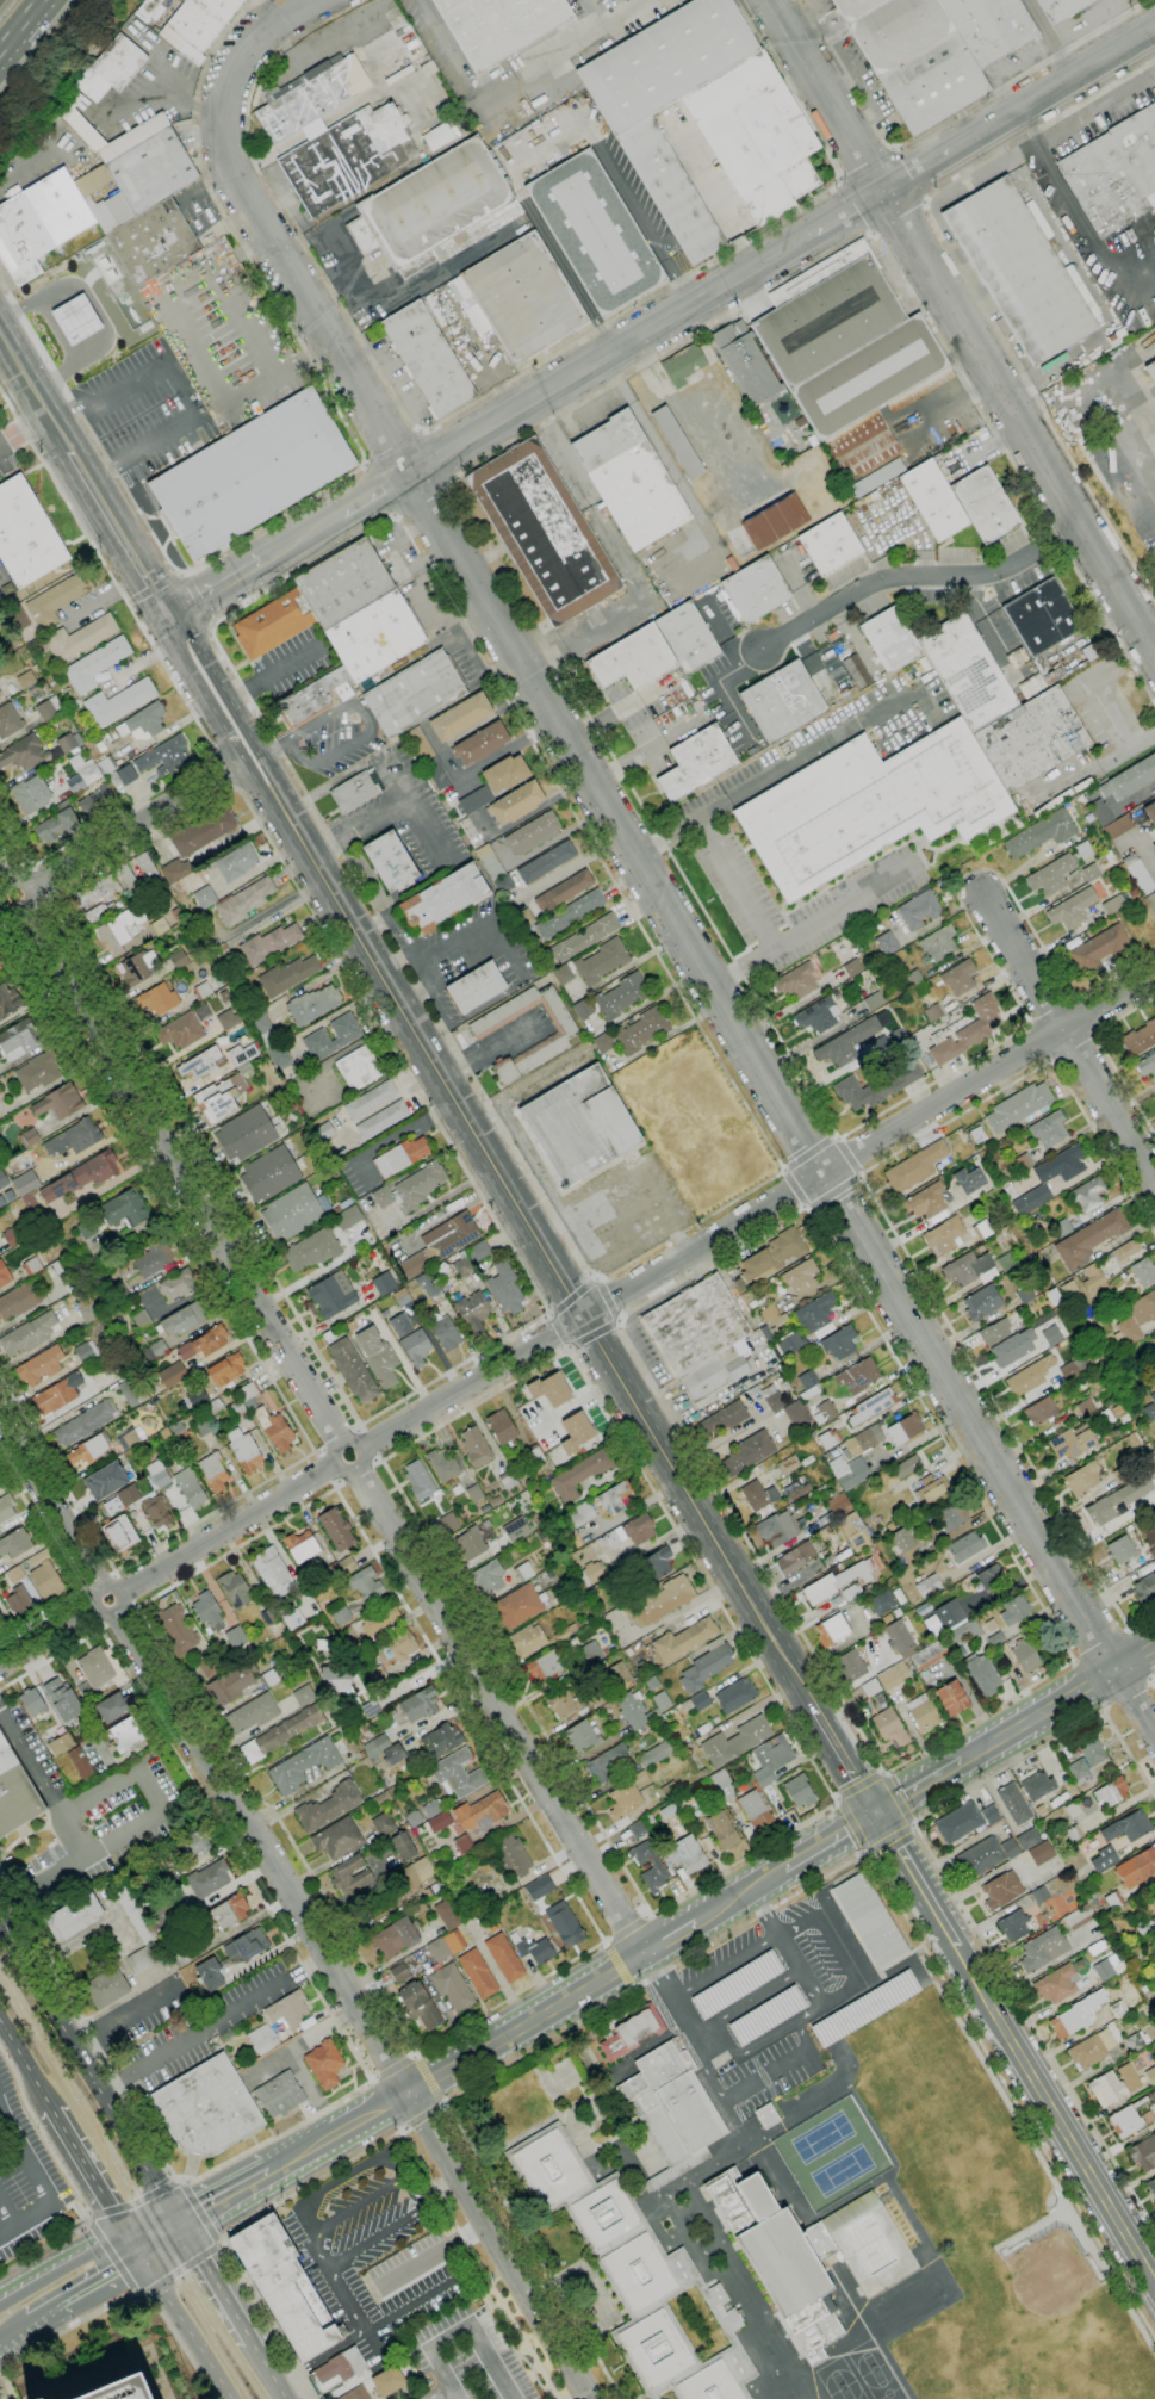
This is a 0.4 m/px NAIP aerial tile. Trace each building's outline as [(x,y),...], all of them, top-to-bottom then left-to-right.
[(133,14),(145,0),(163,0),(160,4),(166,8),(156,21),(150,17),(144,23),(133,14)] [(184,4),(186,0),(245,0),(200,54),(205,58),(198,67),(159,35),(176,12),(173,10),(180,1),(184,4)] [(477,75),(432,0),(565,0),(575,17),(477,75)] [(576,70),(693,0),(731,0),(760,50),(681,98),(651,114),(615,136),(576,70)] [(913,137),(832,0),(1019,0),(1039,35),(980,70),(992,91),(913,137)] [(1052,26),(1037,0),(1096,0),(1052,26)] [(107,144),(162,111),(170,125),(169,125),(105,165),(97,150),(95,153),(54,109),(88,67),(89,68),(120,32),(149,57),(118,93),(111,86),(97,104),(86,94),(74,109),(107,144)] [(760,50),(762,49),(821,148),(805,157),(821,184),(793,200),(796,205),(758,228),(681,98),(760,50)] [(373,86),(352,98),(352,99),(319,118),(302,129),(273,144),(254,112),(267,104),(260,92),(271,86),(272,88),(277,86),(279,89),(340,52),(343,58),(353,52),(373,86)] [(319,118),(327,130),(368,105),(373,112),(392,101),(398,113),(404,110),(410,122),(405,125),(411,135),(409,137),(420,155),(311,218),(277,160),(309,141),(302,129),(319,118)] [(1107,130),(1154,101),(1154,207),(1101,240),(1055,163),(1109,131),(1107,130)] [(651,114),(728,246),(693,266),(615,136),(651,114)] [(422,136),(446,122),(451,129),(455,126),(461,135),(455,137),(455,138),(431,153),(422,136)] [(118,228),(103,203),(122,191),(105,165),(169,125),(200,178),(170,196),(118,228)] [(404,280),(398,271),(395,272),(379,248),(364,258),(344,225),(361,216),(354,205),(372,194),(373,196),(477,134),(516,200),(515,200),(523,213),(440,264),(437,259),(404,280)] [(602,318),(523,186),(589,147),(667,279),(602,318)] [(18,287),(0,258),(0,205),(63,167),(97,222),(35,259),(43,272),(18,287)] [(1032,367),(965,254),(964,254),(956,241),(957,241),(940,213),(1007,174),(1099,327),(1032,367)] [(170,196),(201,248),(136,287),(105,235),(118,228),(170,196)] [(514,366),(477,304),(464,312),(447,284),(460,275),(459,274),(534,229),(590,321),(514,366)] [(887,403),(876,409),(822,441),(821,442),(751,324),(776,309),(768,295),(863,237),(882,268),(878,269),(907,318),(918,312),(950,366),(887,403)] [(49,311),(69,346),(103,326),(81,292),(49,311)] [(437,420),(436,416),(434,419),(427,408),(430,405),(412,378),(410,379),(403,366),(405,365),(396,349),(393,352),(390,345),(392,343),(379,322),(420,298),(478,395),(437,420)] [(752,407),(710,335),(729,323),(731,324),(740,318),(749,333),(751,330),(755,336),(752,337),(780,384),(782,383),(785,388),(777,392),(778,396),(764,404),(762,402),(752,407)] [(1112,349),(1106,337),(1123,328),(1129,339),(1112,349)] [(676,390),(660,364),(695,342),(708,364),(684,378),(687,384),(676,390)] [(1144,367),(1154,361),(1154,385),(1144,367)] [(950,366),(956,376),(893,413),(887,403),(950,366)] [(194,562),(179,538),(175,539),(162,516),(159,512),(162,509),(147,483),(311,385),(358,464),(194,562)] [(691,482),(651,414),(665,405),(706,472),(691,482)] [(634,553),(570,445),(610,421),(608,419),(627,407),(693,517),(634,553)] [(849,486),(822,441),(876,409),(903,455),(899,459),(898,458),(849,486)] [(554,630),(464,477),(534,435),(625,588),(554,630)] [(1131,478),(1107,437),(1080,452),(1104,494),(1131,478)] [(899,459),(906,470),(857,498),(849,486),(898,458),(899,459)] [(937,544),(898,477),(931,458),(970,523),(937,544)] [(985,545),(950,486),(986,464),(1022,523),(985,545)] [(19,590),(0,558),(0,485),(19,473),(70,558),(19,590)] [(757,551),(741,525),(794,492),(809,519),(757,551)] [(822,577),(797,537),(840,512),(864,552),(822,577)] [(343,664),(318,621),(297,587),(293,579),(365,537),(380,563),(384,560),(391,572),(387,575),(400,597),(403,596),(424,632),(422,633),(428,641),(355,684),(352,678),(343,664)] [(746,626),(720,582),(768,554),(793,597),(746,626)] [(41,632),(24,605),(83,569),(94,588),(54,612),(60,621),(41,632)] [(1032,658),(1001,607),(1052,577),(1083,627),(1032,658)] [(318,621),(250,662),(236,637),(238,636),(232,625),(297,587),(318,621)] [(685,674),(654,621),(690,600),(722,652),(685,674)] [(888,675),(859,625),(895,605),(924,655),(888,675)] [(17,632),(6,613),(20,606),(31,624),(17,632)] [(971,732),(917,639),(964,610),(1019,705),(971,732)] [(61,665),(44,638),(63,627),(68,637),(108,612),(119,630),(61,665)] [(634,690),(625,675),(602,689),(585,661),(652,621),(678,665),(634,690)] [(80,698),(63,669),(123,634),(133,653),(92,677),(98,687),(80,698)] [(389,740),(361,695),(441,647),(467,693),(389,740)] [(841,660),(854,690),(870,683),(856,653),(841,660)] [(738,694),(797,658),(828,711),(769,745),(738,694)] [(352,678),(324,694),(325,696),(329,694),(331,699),(329,701),(333,707),(291,731),(275,706),(343,664),(352,678)] [(23,690),(15,678),(30,670),(37,682),(23,690)] [(99,731),(82,703),(101,692),(106,701),(147,676),(159,695),(99,731)] [(1008,794),(973,734),(1056,684),(1093,744),(1008,794)] [(441,744),(428,723),(480,690),(493,712),(441,744)] [(43,723),(35,707),(55,696),(63,711),(43,723)] [(147,740),(135,739),(130,732),(120,738),(114,729),(124,723),(123,721),(157,700),(166,713),(160,718),(162,723),(160,724),(163,730),(147,740)] [(1,740),(0,738),(0,708),(10,702),(20,721),(24,719),(27,725),(1,740)] [(788,905),(732,812),(863,732),(869,743),(875,739),(881,749),(875,752),(881,763),(960,715),(1017,811),(964,842),(955,826),(929,842),(919,826),(788,905)] [(465,767),(459,756),(455,758),(451,750),(498,720),(510,739),(502,745),(503,746),(474,764),(473,762),(465,767)] [(739,763),(671,804),(656,779),(678,765),(669,750),(714,723),(739,763)] [(440,792),(405,734),(418,726),(453,783),(440,792)] [(13,762),(0,770),(0,754),(6,750),(6,749),(33,732),(41,745),(38,746),(43,755),(49,751),(49,752),(60,746),(56,742),(70,733),(72,736),(77,733),(83,744),(54,762),(51,756),(24,773),(20,767),(17,769),(13,762)] [(161,779),(160,775),(157,776),(156,774),(157,773),(156,770),(163,765),(161,760),(153,765),(154,767),(149,769),(149,768),(138,774),(132,762),(180,733),(187,744),(184,746),(191,758),(187,760),(188,762),(161,779)] [(1107,781),(1154,752),(1154,780),(1123,799),(1122,796),(1118,798),(1114,792),(1103,799),(1097,788),(1107,781)] [(493,795),(480,773),(510,756),(511,758),(518,755),(532,776),(507,792),(504,788),(493,795)] [(97,764),(110,756),(118,768),(104,776),(97,764)] [(104,776),(87,787),(79,774),(95,763),(97,764),(104,776)] [(122,785),(136,778),(128,763),(114,771),(122,785)] [(343,816),(329,792),(365,770),(379,794),(343,816)] [(25,817),(10,789),(21,781),(23,783),(39,774),(52,798),(48,800),(50,802),(25,817)] [(501,826),(493,813),(490,816),(486,808),(534,779),(546,799),(536,805),(538,807),(511,823),(510,820),(501,826)] [(89,818),(86,811),(82,812),(77,802),(99,789),(99,788),(101,787),(100,786),(105,782),(117,801),(89,818)] [(466,816),(458,801),(485,785),(493,799),(466,816)] [(48,844),(44,841),(42,842),(33,829),(57,814),(52,807),(67,799),(70,806),(69,806),(80,824),(60,836),(60,837),(48,844)] [(1101,827),(1088,805),(1099,799),(1103,804),(1104,802),(1114,819),(1101,827)] [(1143,808),(1154,801),(1154,827),(1143,808)] [(186,858),(186,857),(181,860),(167,836),(181,829),(182,831),(226,805),(238,825),(235,827),(236,829),(231,831),(231,830),(190,855),(191,856),(186,858)] [(1013,861),(1002,843),(1063,807),(1079,832),(1060,844),(1058,843),(1056,844),(1051,837),(1029,851),(1030,854),(1024,857),(1023,855),(1013,861)] [(520,856),(517,854),(513,856),(503,839),(551,810),(561,827),(558,830),(559,832),(520,856)] [(1111,842),(1103,829),(1126,814),(1134,827),(1111,842)] [(390,894),(362,848),(392,830),(420,875),(412,880),(414,884),(398,892),(397,889),(390,894)] [(526,886),(516,870),(569,839),(578,854),(526,886)] [(1082,858),(1075,847),(1087,839),(1093,853),(1082,858)] [(226,885),(213,862),(248,842),(259,861),(252,864),(254,867),(243,873),(244,874),(226,885)] [(155,881),(149,873),(145,875),(135,857),(145,851),(161,878),(155,881)] [(1048,897),(1045,897),(1042,892),(1043,889),(1041,887),(1032,892),(1025,879),(1068,853),(1070,856),(1073,854),(1078,862),(1075,863),(1076,867),(1062,875),(1067,885),(1048,897)] [(1138,858),(1154,885),(1154,888),(1143,895),(1122,860),(1134,853),(1138,858)] [(187,861),(193,870),(169,886),(160,869),(176,860),(179,863),(181,862),(182,863),(187,861)] [(417,924),(417,925),(416,925),(415,925),(415,926),(414,926),(412,926),(411,926),(410,926),(409,925),(408,925),(408,924),(406,924),(406,923),(406,922),(405,920),(405,919),(406,919),(406,918),(398,905),(417,893),(417,894),(430,886),(440,880),(474,860),(483,875),(480,876),(492,894),(473,906),(471,903),(459,911),(459,912),(449,918),(448,917),(435,924),(437,928),(424,936),(417,924)] [(1088,882),(1081,870),(1095,862),(1103,874),(1088,882)] [(133,900),(128,891),(116,869),(125,863),(137,884),(149,878),(155,888),(133,900)] [(542,915),(534,899),(585,868),(595,884),(542,915)] [(100,880),(112,873),(124,892),(108,901),(105,895),(108,893),(107,892),(100,880)] [(502,894),(493,881),(507,873),(515,887),(502,894)] [(228,929),(215,907),(267,875),(275,889),(263,897),(266,900),(246,913),(248,917),(228,929)] [(107,892),(80,909),(73,895),(95,882),(94,880),(98,876),(100,880),(107,892)] [(203,911),(193,894),(209,885),(218,901),(203,911)] [(1068,931),(1062,920),(1052,926),(1045,912),(1091,886),(1099,900),(1082,910),(1087,919),(1068,931)] [(544,941),(534,925),(597,887),(607,904),(580,919),(578,917),(569,923),(570,925),(544,941)] [(911,931),(896,909),(931,888),(933,893),(932,894),(944,912),(931,920),(927,915),(920,919),(924,924),(911,931)] [(1143,899),(1154,891),(1154,918),(1149,909),(1143,899)] [(1107,917),(1101,905),(1120,893),(1126,904),(1122,907),(1123,909),(1107,917)] [(1149,909),(1135,917),(1129,906),(1143,898),(1143,899),(1149,909)] [(91,925),(88,920),(86,922),(83,918),(86,917),(85,915),(101,904),(104,907),(113,903),(117,909),(91,925)] [(178,924),(170,912),(178,907),(185,920),(178,924)] [(522,931),(514,917),(527,907),(536,922),(522,931)] [(141,931),(130,938),(131,938),(120,944),(125,951),(116,957),(105,941),(101,943),(94,930),(130,909),(135,917),(145,910),(150,918),(137,925),(141,931)] [(558,965),(548,949),(576,934),(577,936),(586,930),(585,928),(611,912),(621,928),(558,965)] [(156,937),(149,925),(162,917),(169,929),(156,937)] [(1083,978),(1068,953),(1118,922),(1131,944),(1112,956),(1111,953),(1098,961),(1099,963),(1094,966),(1097,969),(1083,978)] [(250,968),(237,947),(259,935),(261,937),(280,926),(282,930),(296,923),(304,937),(250,968)] [(934,963),(927,951),(924,953),(918,942),(950,924),(956,934),(951,937),(958,950),(934,963)] [(886,957),(875,940),(889,930),(900,949),(886,957)] [(589,988),(572,962),(580,957),(583,962),(600,950),(598,948),(616,936),(632,961),(621,967),(620,965),(598,978),(601,981),(589,988)] [(219,962),(212,951),(224,944),(229,951),(229,956),(219,962)] [(129,990),(123,981),(124,980),(122,975),(125,973),(119,965),(144,949),(147,954),(142,957),(153,975),(129,990)] [(176,971),(168,957),(182,949),(190,962),(176,971)] [(269,1000),(257,979),(278,966),(279,971),(299,959),(302,962),(313,955),(322,969),(269,1000)] [(850,979),(843,967),(856,957),(863,969),(850,979)] [(901,971),(896,962),(901,959),(901,961),(905,959),(908,966),(901,971)] [(955,998),(948,985),(945,986),(939,977),(969,959),(977,972),(969,977),(971,980),(974,980),(976,984),(975,986),(955,998)] [(460,1016),(443,988),(491,960),(508,987),(460,1016)] [(797,1000),(795,994),(791,996),(790,992),(785,996),(782,991),(777,993),(771,982),(809,961),(815,971),(809,974),(815,982),(816,981),(819,985),(816,986),(818,988),(797,1000)] [(560,986),(551,972),(566,962),(575,978),(560,986)] [(911,990),(902,977),(917,968),(917,969),(919,968),(924,978),(923,979),(924,981),(911,990)] [(608,1023),(592,997),(601,992),(603,996),(620,986),(617,981),(637,971),(652,996),(634,1006),(633,1003),(619,1012),(621,1016),(608,1023)] [(200,1002),(193,990),(206,981),(213,993),(200,1002)] [(24,1004),(0,1019),(0,985),(4,982),(8,990),(13,987),(24,1004)] [(156,1017),(154,1011),(150,1012),(147,1005),(141,1009),(138,1005),(137,1006),(135,1003),(137,1002),(135,998),(163,982),(169,993),(174,991),(181,1004),(156,1017)] [(299,1028),(298,1027),(297,1028),(293,1022),(294,1021),(291,1015),(290,1015),(287,1012),(288,1011),(285,1005),(291,1003),(290,1000),(297,997),(297,998),(306,992),(308,994),(312,991),(313,993),(318,990),(319,992),(331,984),(334,988),(336,987),(342,998),(341,1000),(342,1003),(299,1028)] [(504,1086),(491,1066),(497,1064),(495,1061),(501,1058),(502,1060),(508,1056),(510,1060),(557,1031),(540,1004),(478,1042),(467,1025),(534,986),(538,992),(551,984),(580,1033),(567,1040),(571,1046),(504,1086)] [(224,1003),(218,994),(226,990),(231,998),(224,1003)] [(819,1035),(814,1028),(808,1033),(803,1024),(799,1028),(793,1017),(828,994),(830,996),(838,991),(844,1000),(836,1005),(842,1013),(834,1017),(836,1018),(837,1017),(838,1019),(837,1021),(838,1022),(819,1035)] [(870,1012),(863,1000),(878,991),(886,1002),(870,1012)] [(938,1067),(927,1050),(936,1044),(930,1036),(940,1030),(945,1039),(950,1036),(955,1043),(958,1041),(955,1034),(980,1018),(970,1003),(989,991),(996,1003),(995,1004),(1000,1012),(996,1013),(1001,1023),(988,1031),(992,1035),(985,1040),(983,1037),(981,1039),(982,1040),(976,1044),(975,1042),(968,1047),(969,1049),(938,1067)] [(580,1021),(572,1006),(586,998),(595,1012),(580,1021)] [(628,1058),(613,1031),(621,1027),(623,1030),(640,1019),(638,1016),(657,1005),(672,1030),(662,1036),(660,1034),(639,1046),(641,1049),(628,1058)] [(224,1031),(216,1018),(230,1009),(234,1016),(237,1013),(242,1021),(224,1031)] [(261,1041),(247,1018),(261,1010),(273,1028),(272,1029),(274,1033),(266,1039),(261,1041)] [(182,1049),(180,1046),(176,1048),(173,1042),(169,1043),(169,1042),(162,1047),(154,1033),(191,1011),(201,1029),(203,1028),(205,1031),(204,1033),(205,1036),(182,1049)] [(315,1064),(302,1040),(322,1028),(330,1042),(337,1039),(329,1024),(349,1011),(364,1034),(315,1064)] [(838,1068),(834,1062),(832,1065),(831,1062),(830,1062),(828,1062),(827,1062),(826,1062),(825,1061),(824,1059),(819,1062),(813,1052),(875,1015),(883,1029),(856,1046),(853,1042),(850,1043),(858,1056),(838,1068)] [(2,1056),(0,1053),(0,1050),(0,1034),(27,1017),(29,1018),(30,1017),(33,1024),(32,1025),(43,1043),(12,1061),(7,1062),(4,1055),(2,1056)] [(1144,1024),(1154,1018),(1154,1044),(1131,1059),(1123,1043),(1122,1043),(1119,1039),(1134,1030),(1135,1033),(1145,1025),(1144,1024)] [(601,1055),(592,1040),(607,1031),(615,1047),(601,1055)] [(877,1054),(870,1042),(884,1034),(890,1046),(877,1054)] [(266,1052),(261,1041),(266,1039),(272,1048),(266,1052)] [(272,1048),(281,1042),(293,1064),(279,1072),(266,1052),(272,1048)] [(236,1068),(226,1053),(240,1044),(242,1049),(253,1043),(260,1054),(236,1068)] [(352,1093),(334,1064),(367,1043),(385,1074),(352,1093)] [(195,1080),(191,1073),(181,1078),(175,1068),(216,1044),(223,1056),(213,1062),(217,1067),(195,1080)] [(26,1093),(14,1072),(29,1064),(29,1062),(43,1053),(44,1054),(51,1049),(58,1061),(54,1064),(61,1077),(43,1087),(42,1084),(26,1093)] [(1135,1065),(1154,1052),(1154,1083),(1153,1078),(1153,1077),(1150,1072),(1143,1078),(1135,1065)] [(855,1111),(849,1103),(846,1104),(842,1097),(839,1098),(832,1086),(851,1074),(863,1093),(875,1086),(876,1090),(892,1081),(889,1078),(895,1074),(894,1073),(914,1061),(924,1075),(893,1095),(892,1092),(883,1098),(884,1099),(870,1108),(868,1103),(855,1111)] [(516,1106),(558,1188),(641,1145),(599,1063),(516,1106)] [(210,1127),(192,1097),(213,1084),(215,1087),(219,1084),(218,1083),(222,1080),(223,1081),(240,1072),(248,1087),(231,1097),(238,1109),(210,1127)] [(352,1122),(342,1106),(389,1079),(398,1093),(352,1122)] [(58,1122),(50,1109),(37,1117),(31,1106),(44,1098),(44,1097),(69,1081),(85,1105),(58,1122)] [(995,1135),(985,1117),(994,1111),(992,1108),(1032,1083),(1035,1087),(1044,1081),(1055,1099),(995,1135)] [(364,1142),(354,1127),(402,1099),(410,1114),(364,1142)] [(238,1163),(236,1157),(229,1161),(213,1134),(221,1130),(219,1128),(259,1104),(279,1139),(238,1163)] [(1044,1149),(1037,1136),(1033,1139),(1027,1128),(1058,1109),(1064,1120),(1061,1122),(1068,1135),(1044,1149)] [(49,1157),(42,1145),(79,1123),(77,1122),(87,1116),(93,1126),(95,1124),(104,1139),(75,1155),(70,1148),(58,1155),(57,1152),(49,1157)] [(26,1148),(18,1136),(33,1127),(41,1140),(26,1148)] [(976,1145),(969,1133),(980,1127),(986,1139),(976,1145)] [(384,1180),(372,1161),(411,1137),(414,1142),(423,1136),(426,1142),(424,1142),(430,1153),(384,1180)] [(896,1195),(890,1185),(888,1186),(886,1183),(888,1182),(883,1173),(942,1139),(950,1153),(931,1165),(934,1172),(934,1174),(932,1176),(931,1174),(909,1186),(911,1188),(908,1190),(907,1189),(896,1195)] [(1058,1174),(1044,1183),(1041,1185),(1041,1184),(1032,1170),(1079,1142),(1086,1155),(1079,1160),(1080,1164),(1083,1165),(1085,1167),(1083,1171),(1064,1183),(1058,1174)] [(255,1203),(238,1177),(246,1173),(242,1167),(282,1143),(303,1178),(263,1202),(261,1200),(255,1203)] [(38,1190),(55,1180),(108,1147),(117,1161),(114,1163),(119,1172),(93,1188),(89,1182),(73,1192),(70,1190),(46,1205),(38,1190)] [(1019,1172),(1012,1161),(1026,1152),(1033,1164),(1019,1172)] [(406,1214),(400,1204),(397,1207),(393,1202),(380,1210),(371,1194),(386,1185),(391,1194),(396,1190),(393,1186),(426,1167),(424,1165),(435,1159),(439,1165),(440,1165),(448,1179),(445,1180),(446,1182),(434,1189),(434,1190),(428,1194),(429,1195),(426,1197),(427,1200),(417,1205),(420,1208),(414,1211),(412,1210),(406,1214)] [(967,1197),(957,1183),(952,1176),(963,1168),(967,1174),(977,1167),(988,1183),(967,1197)] [(8,1184),(0,1169),(0,1189),(8,1184)] [(20,1197),(12,1182),(31,1170),(41,1185),(20,1197)] [(1083,1215),(1076,1202),(1073,1204),(1067,1194),(1099,1176),(1106,1188),(1098,1194),(1100,1197),(1101,1197),(1104,1201),(1104,1204),(1083,1215)] [(929,1220),(925,1214),(921,1215),(920,1213),(918,1214),(917,1214),(915,1214),(914,1213),(913,1210),(908,1213),(902,1203),(938,1180),(944,1191),(946,1190),(952,1200),(945,1204),(948,1208),(929,1220)] [(286,1240),(282,1235),(277,1239),(260,1213),(267,1208),(266,1205),(305,1182),(325,1216),(286,1240)] [(1019,1217),(1011,1202),(1041,1184),(1041,1185),(1044,1183),(1052,1197),(1019,1217)] [(131,1228),(125,1217),(119,1221),(120,1223),(119,1226),(116,1227),(113,1227),(112,1225),(110,1227),(101,1213),(104,1211),(101,1207),(132,1188),(138,1196),(141,1196),(144,1201),(142,1202),(150,1216),(131,1228)] [(342,1232),(334,1217),(335,1216),(334,1215),(339,1213),(340,1214),(355,1204),(364,1219),(342,1232)] [(1070,1273),(1054,1246),(1118,1207),(1131,1229),(1119,1236),(1119,1235),(1116,1238),(1114,1235),(1089,1250),(1092,1254),(1087,1258),(1089,1262),(1070,1273)] [(408,1279),(399,1264),(427,1247),(421,1238),(466,1210),(471,1219),(473,1217),(474,1221),(473,1222),(480,1235),(408,1279)] [(49,1225),(45,1219),(55,1211),(58,1219),(49,1225)] [(942,1256),(936,1245),(930,1248),(921,1235),(956,1215),(967,1233),(958,1238),(962,1244),(942,1256)] [(85,1240),(75,1226),(89,1216),(98,1232),(85,1240)] [(980,1240),(971,1228),(986,1219),(994,1232),(980,1240)] [(1060,1238),(1052,1226),(1066,1219),(1073,1231),(1060,1238)] [(756,1284),(752,1279),(746,1282),(740,1273),(745,1270),(740,1263),(766,1246),(765,1245),(780,1235),(778,1234),(785,1229),(784,1227),(791,1222),(809,1251),(797,1259),(794,1254),(782,1262),(784,1266),(756,1284)] [(297,1273),(296,1271),(292,1273),(286,1263),(288,1262),(282,1252),(290,1248),(288,1246),(292,1244),(293,1246),(328,1225),(333,1233),(331,1234),(336,1241),(337,1240),(340,1244),(339,1245),(343,1253),(331,1262),(330,1259),(321,1265),(319,1263),(310,1269),(309,1266),(297,1273)] [(11,1248),(2,1235),(17,1227),(25,1240),(11,1248)] [(143,1281),(132,1262),(149,1251),(147,1246),(162,1236),(175,1258),(172,1260),(173,1263),(143,1281)] [(1118,1263),(1112,1252),(1135,1238),(1138,1244),(1141,1242),(1142,1246),(1141,1247),(1142,1248),(1118,1263)] [(474,1264),(466,1250),(484,1239),(492,1253),(474,1264)] [(460,1279),(452,1265),(461,1259),(458,1254),(462,1251),(474,1270),(460,1279)] [(962,1288),(960,1283),(955,1285),(950,1277),(946,1278),(940,1269),(971,1251),(976,1259),(987,1252),(995,1266),(994,1266),(999,1275),(983,1284),(980,1277),(962,1288)] [(1004,1272),(996,1259),(1011,1252),(1017,1264),(1004,1272)] [(29,1276),(23,1264),(36,1257),(43,1269),(29,1276)] [(1147,1257),(1154,1270),(1154,1281),(1143,1289),(1130,1266),(1147,1257)] [(57,1275),(51,1264),(62,1258),(68,1269),(57,1275)] [(511,1316),(508,1309),(502,1313),(484,1281),(492,1277),(493,1278),(498,1276),(492,1265),(505,1258),(517,1279),(514,1282),(524,1300),(521,1302),(524,1309),(511,1316)] [(797,1297),(790,1284),(785,1287),(780,1276),(811,1258),(819,1270),(811,1275),(813,1278),(815,1279),(816,1283),(815,1285),(797,1297)] [(14,1279),(0,1287),(0,1260),(1,1259),(10,1275),(11,1273),(14,1279)] [(1088,1291),(1076,1273),(1094,1262),(1106,1281),(1088,1291)] [(168,1302),(164,1295),(162,1296),(159,1289),(160,1289),(157,1284),(187,1266),(193,1277),(192,1277),(199,1289),(185,1297),(182,1294),(168,1302)] [(324,1321),(318,1312),(321,1309),(316,1302),(313,1303),(312,1301),(310,1302),(305,1295),(309,1294),(306,1290),(341,1270),(359,1300),(324,1321)] [(380,1297),(371,1281),(387,1271),(398,1288),(380,1297)] [(422,1314),(410,1295),(417,1290),(416,1288),(418,1287),(415,1279),(429,1271),(446,1298),(422,1314)] [(678,1377),(676,1378),(640,1318),(715,1272),(752,1333),(732,1345),(678,1377)] [(1069,1302),(1060,1285),(1072,1278),(1081,1295),(1069,1302)] [(4,1321),(0,1315),(0,1298),(30,1281),(37,1291),(42,1289),(46,1297),(42,1300),(43,1302),(17,1318),(15,1314),(4,1321)] [(118,1304),(108,1289),(122,1281),(131,1296),(118,1304)] [(973,1324),(964,1310),(968,1308),(963,1300),(991,1283),(1004,1304),(992,1312),(993,1312),(989,1314),(988,1314),(973,1324)] [(1023,1304),(1016,1293),(1029,1284),(1036,1296),(1023,1304)] [(399,1308),(391,1295),(404,1288),(411,1300),(399,1308)] [(1126,1306),(1154,1289),(1154,1324),(1151,1318),(1138,1326),(1144,1337),(1122,1350),(1113,1335),(1119,1332),(1116,1325),(1131,1315),(1126,1306)] [(474,1341),(453,1303),(464,1296),(467,1301),(470,1300),(468,1297),(479,1290),(491,1310),(485,1314),(488,1318),(479,1322),(486,1334),(474,1341)] [(813,1333),(811,1329),(807,1332),(803,1327),(802,1328),(793,1313),(831,1290),(837,1300),(832,1303),(834,1306),(833,1307),(833,1308),(832,1310),(830,1312),(832,1314),(828,1316),(831,1321),(813,1333)] [(86,1324),(75,1304),(89,1296),(100,1315),(86,1324)] [(168,1335),(161,1321),(187,1304),(188,1306),(203,1296),(215,1315),(207,1319),(209,1321),(206,1322),(205,1320),(181,1335),(174,1333),(168,1335)] [(768,1324),(760,1313),(774,1304),(780,1315),(768,1324)] [(139,1331),(131,1316),(144,1308),(153,1322),(139,1331)] [(4,1351),(0,1346),(0,1338),(27,1321),(29,1322),(51,1309),(62,1328),(54,1333),(54,1332),(49,1335),(50,1338),(39,1345),(26,1353),(24,1350),(12,1357),(11,1356),(8,1358),(5,1350),(4,1351)] [(399,1339),(389,1321),(404,1312),(414,1329),(399,1339)] [(769,1343),(759,1329),(784,1314),(789,1320),(778,1327),(778,1326),(776,1327),(778,1331),(774,1334),(776,1338),(769,1343)] [(446,1353),(429,1326),(447,1315),(462,1341),(457,1345),(458,1346),(446,1353)] [(988,1347),(986,1343),(985,1344),(977,1332),(989,1325),(991,1326),(1006,1316),(1012,1326),(1008,1328),(1011,1333),(988,1347)] [(200,1360),(190,1344),(207,1333),(206,1332),(221,1322),(229,1337),(224,1339),(226,1344),(200,1360)] [(838,1362),(837,1359),(836,1360),(833,1357),(832,1358),(828,1351),(825,1352),(819,1343),(850,1324),(857,1337),(850,1341),(852,1345),(855,1345),(857,1349),(855,1351),(838,1362)] [(385,1390),(365,1357),(366,1357),(354,1337),(373,1325),(380,1338),(379,1339),(381,1344),(386,1341),(387,1344),(400,1364),(391,1369),(399,1382),(385,1390)] [(1049,1347),(1041,1333),(1055,1325),(1063,1339),(1049,1347)] [(998,1369),(992,1358),(993,1357),(989,1350),(1017,1333),(1018,1334),(1030,1327),(1037,1338),(1031,1341),(1035,1349),(1001,1369),(1000,1368),(998,1369)] [(1093,1349),(1085,1332),(1093,1327),(1100,1338),(1103,1337),(1105,1341),(1093,1349)] [(416,1370),(399,1341),(421,1328),(433,1349),(426,1352),(428,1355),(422,1359),(424,1364),(423,1365),(423,1366),(418,1370),(418,1369),(416,1370)] [(785,1358),(777,1344),(796,1332),(800,1339),(803,1337),(807,1344),(785,1358)] [(361,1406),(355,1396),(354,1397),(331,1359),(334,1357),(328,1347),(346,1335),(380,1394),(361,1406)] [(150,1362),(143,1351),(161,1339),(168,1351),(150,1362)] [(83,1365),(74,1349),(86,1341),(87,1343),(92,1340),(100,1355),(83,1365)] [(31,1389),(25,1380),(21,1382),(14,1369),(57,1344),(66,1357),(57,1362),(62,1369),(49,1377),(46,1374),(39,1377),(42,1382),(31,1389)] [(732,1345),(739,1357),(741,1355),(751,1371),(733,1382),(732,1381),(694,1403),(678,1377),(732,1345)] [(213,1383),(206,1370),(229,1357),(229,1358),(237,1352),(246,1366),(242,1369),(244,1372),(219,1387),(216,1382),(213,1383)] [(1020,1397),(1016,1390),(1012,1393),(1005,1381),(1050,1353),(1056,1364),(1047,1370),(1048,1374),(1043,1377),(1045,1382),(1020,1397)] [(851,1395),(845,1383),(839,1387),(834,1377),(870,1356),(877,1369),(877,1370),(881,1377),(851,1395)] [(1066,1382),(1057,1369),(1072,1362),(1082,1356),(1089,1366),(1066,1382)] [(157,1374),(179,1362),(188,1377),(166,1389),(157,1374)] [(572,1397),(556,1369),(524,1387),(531,1399),(542,1393),(551,1409),(572,1397)] [(805,1390),(797,1377),(811,1369),(819,1381),(805,1390)] [(43,1418),(31,1399),(77,1371),(85,1383),(74,1389),(79,1396),(43,1418)] [(130,1408),(117,1387),(135,1376),(148,1397),(130,1408)] [(241,1399),(236,1390),(254,1381),(260,1393),(253,1397),(257,1407),(249,1412),(248,1412),(241,1399)] [(772,1413),(764,1400),(765,1399),(760,1391),(772,1384),(776,1391),(778,1390),(787,1403),(772,1413)] [(751,1397),(747,1391),(755,1387),(758,1393),(751,1397)] [(852,1428),(847,1421),(850,1420),(849,1418),(858,1412),(855,1407),(888,1387),(893,1395),(894,1394),(899,1401),(893,1405),(894,1405),(875,1417),(874,1415),(852,1428)] [(201,1389),(209,1402),(197,1409),(188,1396),(201,1389)] [(1149,1396),(1154,1393),(1154,1420),(1150,1422),(1142,1408),(1153,1402),(1149,1396)] [(1033,1427),(1023,1411),(1049,1395),(1058,1413),(1033,1427)] [(64,1448),(62,1444),(60,1446),(51,1432),(110,1397),(120,1415),(114,1420),(114,1419),(64,1448)] [(211,1417),(205,1406),(218,1397),(225,1409),(211,1417)] [(1083,1418),(1076,1406),(1089,1397),(1097,1409),(1083,1418)] [(248,1412),(234,1419),(226,1407),(241,1399),(248,1412)] [(706,1434),(698,1424),(719,1411),(718,1409),(720,1408),(721,1409),(738,1399),(750,1417),(729,1428),(728,1425),(715,1434),(713,1431),(706,1434)] [(795,1430),(783,1408),(799,1399),(812,1420),(795,1430)] [(818,1425),(813,1417),(819,1413),(815,1407),(828,1400),(838,1415),(824,1424),(824,1421),(818,1425)] [(1114,1418),(1110,1409),(1120,1403),(1125,1411),(1114,1418)] [(280,1455),(277,1449),(275,1450),(263,1430),(252,1412),(262,1406),(268,1417),(273,1414),(274,1417),(280,1413),(284,1418),(282,1419),(287,1427),(290,1426),(294,1434),(293,1436),(296,1439),(288,1444),(291,1449),(280,1455)] [(499,1446),(484,1418),(496,1412),(497,1412),(503,1408),(514,1428),(516,1427),(517,1431),(516,1431),(518,1437),(499,1446)] [(559,1422),(568,1437),(558,1443),(564,1455),(596,1436),(580,1409),(559,1422)] [(886,1428),(915,1412),(926,1428),(896,1446),(886,1428)] [(203,1438),(193,1424),(205,1417),(215,1431),(203,1438)] [(174,1437),(168,1427),(180,1420),(186,1430),(174,1437)] [(852,1458),(844,1443),(876,1424),(884,1439),(852,1458)] [(476,1469),(466,1455),(468,1453),(461,1443),(465,1440),(461,1433),(476,1425),(482,1437),(483,1436),(485,1439),(484,1439),(495,1458),(476,1469)] [(129,1448),(122,1437),(139,1426),(147,1437),(129,1448)] [(247,1475),(240,1463),(238,1463),(228,1445),(231,1443),(226,1434),(237,1427),(242,1436),(248,1432),(259,1450),(257,1450),(263,1459),(262,1459),(265,1464),(247,1475)] [(729,1479),(720,1463),(731,1457),(729,1455),(739,1448),(737,1444),(764,1428),(770,1438),(770,1437),(772,1442),(771,1442),(777,1450),(729,1479)] [(1057,1459),(1047,1443),(1069,1428),(1074,1437),(1088,1428),(1097,1443),(1073,1458),(1070,1457),(1069,1457),(1066,1456),(1066,1455),(1057,1459)] [(72,1467),(66,1456),(79,1448),(77,1446),(100,1432),(110,1449),(104,1452),(105,1455),(88,1464),(86,1461),(83,1463),(82,1459),(72,1467)] [(535,1465),(526,1449),(536,1444),(545,1459),(535,1465)] [(564,1504),(558,1493),(555,1494),(553,1492),(555,1490),(549,1480),(603,1448),(614,1465),(594,1477),(591,1475),(573,1486),(580,1498),(575,1501),(572,1498),(564,1504)] [(441,1483),(424,1455),(434,1450),(436,1453),(445,1449),(451,1459),(454,1458),(461,1471),(441,1483)] [(215,1494),(197,1463),(217,1451),(223,1461),(219,1462),(230,1480),(223,1483),(225,1488),(215,1494)] [(899,1480),(892,1468),(915,1453),(923,1465),(899,1480)] [(783,1475),(777,1464),(794,1455),(801,1465),(783,1475)] [(844,1492),(827,1463),(842,1456),(846,1464),(861,1456),(873,1476),(844,1492)] [(418,1502),(410,1488),(412,1487),(405,1475),(408,1473),(404,1467),(418,1458),(437,1492),(433,1494),(434,1495),(431,1498),(430,1495),(418,1502)] [(97,1502),(82,1481),(116,1459),(129,1482),(97,1502)] [(159,1489),(145,1467),(159,1459),(172,1482),(159,1489)] [(1075,1500),(1063,1479),(1094,1459),(1099,1469),(1095,1471),(1098,1476),(1097,1476),(1099,1482),(1087,1489),(1089,1492),(1075,1500)] [(194,1511),(193,1508),(173,1476),(191,1465),(198,1479),(197,1481),(207,1500),(203,1504),(204,1505),(194,1511)] [(1119,1484),(1112,1473),(1122,1467),(1129,1479),(1119,1484)] [(507,1490),(498,1477),(510,1470),(518,1483),(507,1490)] [(926,1510),(915,1493),(924,1487),(919,1481),(930,1474),(934,1481),(943,1475),(954,1492),(926,1510)] [(1098,1527),(1095,1523),(1093,1524),(1083,1508),(1105,1496),(1105,1498),(1145,1474),(1154,1489),(1124,1507),(1122,1501),(1111,1507),(1117,1517),(1098,1527)] [(791,1502),(783,1489),(796,1481),(795,1480),(803,1475),(813,1489),(791,1502)] [(753,1513),(747,1504),(746,1504),(743,1500),(745,1499),(739,1489),(756,1479),(764,1492),(772,1486),(780,1498),(753,1513)] [(615,1514),(609,1504),(602,1508),(596,1498),(626,1480),(633,1492),(626,1496),(627,1499),(623,1500),(627,1505),(623,1507),(625,1508),(615,1514)] [(124,1507),(116,1493),(132,1483),(141,1498),(124,1507)] [(473,1504),(465,1490),(476,1483),(484,1498),(473,1504)] [(837,1519),(826,1502),(833,1499),(831,1494),(836,1492),(838,1495),(843,1492),(853,1508),(837,1519)] [(15,1515),(0,1525),(0,1498),(8,1493),(15,1504),(11,1507),(15,1515)] [(156,1530),(150,1520),(151,1520),(144,1510),(145,1510),(142,1502),(149,1498),(150,1500),(157,1496),(161,1496),(164,1500),(163,1505),(173,1518),(172,1519),(174,1521),(166,1527),(163,1525),(156,1530)] [(575,1529),(565,1513),(588,1500),(596,1515),(575,1529)] [(945,1533),(934,1514),(958,1500),(970,1519),(945,1533)] [(552,1519),(546,1510),(555,1504),(561,1513),(552,1519)] [(339,1554),(317,1517),(335,1506),(340,1513),(339,1513),(342,1520),(346,1519),(350,1527),(348,1530),(352,1536),(353,1536),(356,1543),(339,1554)] [(775,1549),(769,1539),(765,1542),(762,1537),(755,1526),(775,1513),(777,1517),(785,1511),(789,1517),(793,1515),(799,1525),(797,1526),(801,1532),(775,1549)] [(837,1521),(855,1511),(865,1530),(863,1531),(871,1544),(856,1554),(837,1521)] [(447,1535),(439,1519),(452,1512),(460,1526),(447,1535)] [(611,1550),(603,1535),(614,1529),(614,1530),(620,1526),(621,1527),(646,1512),(653,1525),(651,1526),(656,1535),(635,1548),(629,1537),(621,1542),(622,1544),(611,1550)] [(118,1554),(117,1550),(103,1526),(123,1514),(138,1541),(118,1554)] [(511,1544),(502,1527),(521,1517),(532,1532),(511,1544)] [(1154,1519),(1154,1521),(1154,1549),(1151,1544),(1148,1546),(1145,1542),(1148,1541),(1140,1529),(1154,1519)] [(902,1555),(901,1552),(895,1556),(884,1539),(906,1525),(906,1526),(915,1520),(921,1531),(912,1537),(917,1545),(914,1546),(902,1555)] [(466,1562),(459,1550),(455,1552),(449,1543),(461,1536),(460,1533),(476,1525),(482,1536),(479,1537),(488,1549),(466,1562)] [(2,1555),(0,1556),(0,1539),(21,1526),(33,1545),(12,1558),(8,1552),(2,1556),(2,1555)] [(297,1566),(281,1539),(293,1533),(294,1536),(298,1537),(303,1535),(304,1532),(306,1531),(310,1531),(323,1555),(319,1556),(318,1554),(297,1566)] [(956,1563),(948,1549),(952,1546),(950,1544),(973,1531),(977,1538),(981,1536),(987,1546),(958,1563),(958,1562),(956,1563)] [(1118,1564),(1113,1558),(1111,1560),(1109,1555),(1111,1554),(1106,1546),(1125,1535),(1137,1554),(1118,1564)] [(784,1577),(777,1564),(778,1563),(776,1561),(782,1557),(781,1556),(796,1546),(796,1548),(808,1541),(818,1556),(806,1563),(784,1577)] [(275,1601),(249,1558),(272,1545),(278,1555),(277,1555),(290,1577),(291,1576),(298,1588),(275,1601)] [(652,1583),(651,1582),(650,1582),(639,1563),(640,1563),(639,1561),(666,1545),(672,1556),(669,1558),(671,1562),(669,1564),(672,1570),(667,1573),(669,1575),(665,1577),(664,1576),(652,1583)] [(914,1546),(923,1560),(920,1561),(924,1567),(917,1572),(912,1566),(909,1567),(908,1563),(902,1567),(896,1558),(902,1555),(914,1546)] [(32,1568),(27,1558),(48,1548),(52,1557),(32,1568)] [(344,1575),(337,1563),(349,1556),(358,1568),(344,1575)] [(863,1583),(858,1576),(836,1589),(837,1592),(812,1607),(806,1598),(799,1601),(795,1594),(830,1573),(828,1570),(840,1563),(845,1570),(862,1560),(863,1561),(871,1556),(878,1568),(869,1573),(873,1577),(863,1583)] [(483,1597),(474,1583),(468,1574),(496,1558),(504,1572),(498,1575),(504,1587),(496,1592),(495,1591),(483,1597)] [(55,1600),(52,1595),(45,1599),(29,1574),(49,1561),(66,1587),(63,1588),(67,1593),(55,1600)] [(522,1582),(514,1569),(527,1561),(535,1574),(522,1582)] [(588,1587),(579,1573),(582,1572),(582,1570),(585,1568),(584,1566),(591,1562),(592,1564),(597,1561),(597,1563),(601,1561),(606,1568),(602,1570),(606,1575),(590,1585),(590,1586),(588,1587)] [(331,1582),(324,1569),(336,1562),(343,1575),(331,1582)] [(987,1592),(986,1589),(985,1591),(975,1575),(996,1563),(1004,1575),(996,1579),(999,1585),(987,1592)] [(12,1586),(5,1573),(19,1564),(26,1577),(12,1586)] [(365,1604),(356,1588),(352,1591),(346,1580),(350,1576),(352,1576),(370,1566),(375,1575),(371,1579),(374,1583),(379,1580),(385,1592),(379,1595),(380,1595),(377,1598),(377,1597),(365,1604)] [(236,1610),(217,1579),(228,1573),(229,1574),(232,1572),(235,1575),(238,1573),(248,1587),(249,1586),(252,1588),(249,1589),(255,1599),(236,1610)] [(644,1628),(631,1604),(651,1592),(653,1595),(665,1588),(662,1585),(671,1579),(672,1579),(682,1573),(696,1597),(689,1600),(690,1603),(685,1606),(684,1604),(657,1619),(658,1622),(653,1624),(652,1623),(644,1628)] [(1153,1573),(1154,1577),(1154,1595),(1141,1604),(1132,1591),(1135,1589),(1132,1585),(1153,1573)] [(923,1599),(914,1585),(934,1574),(943,1587),(923,1599)] [(508,1631),(504,1626),(499,1629),(492,1617),(498,1613),(492,1604),(529,1582),(545,1608),(508,1631)] [(870,1583),(873,1588),(864,1594),(864,1593),(847,1603),(842,1592),(857,1582),(861,1588),(870,1583)] [(21,1583),(32,1601),(31,1601),(33,1605),(18,1613),(15,1611),(12,1612),(5,1599),(13,1594),(11,1591),(21,1583)] [(877,1617),(871,1607),(869,1608),(865,1603),(888,1588),(898,1605),(877,1617)] [(210,1628),(206,1620),(201,1623),(191,1605),(199,1600),(197,1597),(207,1589),(222,1612),(218,1613),(222,1620),(210,1628)] [(1007,1628),(999,1614),(1005,1611),(1002,1605),(1020,1593),(1026,1604),(1027,1603),(1032,1610),(1031,1610),(1032,1612),(1007,1628)] [(948,1634),(945,1630),(944,1631),(932,1611),(955,1598),(967,1618),(965,1619),(967,1620),(948,1634)] [(367,1636),(361,1626),(364,1624),(361,1620),(392,1603),(400,1616),(367,1636)] [(179,1657),(176,1657),(169,1644),(173,1643),(163,1628),(160,1630),(153,1618),(154,1614),(160,1611),(163,1612),(175,1604),(178,1606),(180,1604),(185,1612),(182,1613),(193,1634),(197,1631),(201,1639),(198,1642),(199,1643),(186,1651),(186,1654),(179,1657)] [(337,1628),(329,1612),(344,1604),(353,1618),(337,1628)] [(267,1626),(260,1613),(272,1607),(279,1619),(267,1626)] [(290,1632),(281,1617),(297,1607),(306,1623),(290,1632)] [(825,1649),(816,1637),(819,1636),(814,1628),(839,1613),(851,1634),(843,1638),(844,1641),(840,1643),(838,1641),(825,1649)] [(665,1666),(651,1643),(664,1635),(664,1634),(667,1631),(669,1632),(670,1631),(673,1637),(708,1616),(713,1623),(714,1622),(719,1631),(718,1632),(719,1632),(713,1636),(713,1638),(710,1639),(709,1638),(665,1666)] [(899,1655),(894,1648),(890,1650),(886,1643),(890,1641),(883,1629),(900,1618),(915,1644),(899,1655)] [(961,1645),(957,1641),(951,1644),(945,1635),(974,1618),(983,1635),(968,1643),(967,1642),(961,1645)] [(989,1632),(985,1623),(993,1618),(998,1628),(989,1632)] [(558,1643),(553,1636),(575,1623),(579,1630),(558,1643)] [(234,1650),(224,1634),(238,1625),(248,1642),(234,1650)] [(518,1659),(513,1650),(515,1649),(508,1637),(530,1625),(532,1628),(538,1625),(547,1642),(518,1659)] [(397,1663),(383,1641),(406,1626),(420,1649),(397,1663)] [(993,1648),(987,1639),(1000,1631),(1005,1641),(993,1648)] [(687,1696),(678,1680),(683,1678),(681,1673),(694,1666),(691,1662),(709,1651),(706,1645),(720,1637),(724,1643),(725,1642),(734,1657),(732,1659),(734,1663),(702,1682),(704,1686),(691,1694),(691,1693),(687,1696)] [(918,1673),(909,1657),(940,1638),(950,1654),(918,1673)] [(589,1665),(579,1649),(595,1639),(604,1656),(589,1665)] [(1023,1673),(1011,1650),(1017,1647),(1014,1643),(1022,1639),(1023,1642),(1026,1639),(1039,1665),(1023,1673)] [(94,1690),(76,1661),(88,1655),(87,1654),(99,1647),(116,1676),(94,1690)] [(849,1684),(842,1673),(840,1674),(837,1668),(838,1667),(834,1660),(853,1648),(868,1672),(849,1684)] [(207,1679),(191,1653),(198,1649),(203,1659),(211,1654),(221,1670),(207,1679)] [(540,1682),(538,1678),(533,1680),(524,1666),(554,1649),(566,1669),(559,1674),(558,1673),(540,1682)] [(983,1701),(962,1666),(968,1662),(965,1659),(970,1656),(974,1654),(976,1657),(976,1656),(977,1657),(982,1655),(985,1660),(986,1659),(1001,1684),(995,1688),(998,1693),(983,1701)] [(999,1679),(988,1661),(995,1656),(1006,1674),(999,1679)] [(219,1709),(213,1700),(211,1703),(207,1697),(210,1694),(207,1693),(205,1690),(206,1687),(205,1686),(249,1660),(257,1672),(252,1675),(255,1682),(240,1692),(242,1696),(219,1709)] [(886,1693),(876,1676),(901,1660),(911,1675),(902,1680),(903,1682),(886,1693)] [(616,1688),(606,1669),(622,1661),(633,1679),(616,1688)] [(373,1688),(365,1674),(380,1665),(389,1679),(373,1688)] [(321,1667),(322,1692),(349,1691),(348,1666),(321,1667)] [(265,1690),(259,1678),(273,1668),(280,1680),(265,1690)] [(925,1685),(918,1674),(926,1669),(932,1680),(925,1685)] [(650,1691),(645,1681),(654,1675),(660,1685),(650,1691)] [(40,1686),(63,1723),(83,1711),(65,1682),(61,1684),(56,1676),(40,1686)] [(726,1716),(714,1697),(718,1694),(716,1693),(741,1679),(743,1680),(745,1678),(747,1681),(749,1681),(758,1696),(726,1716)] [(868,1698),(861,1686),(875,1678),(882,1690),(868,1698)] [(950,1717),(934,1692),(955,1679),(960,1687),(960,1686),(971,1705),(950,1717)] [(88,1706),(76,1687),(86,1681),(98,1700),(88,1706)] [(302,1707),(292,1693),(309,1684),(317,1698),(302,1707)] [(411,1723),(399,1704),(424,1688),(424,1690),(431,1685),(437,1694),(434,1696),(437,1701),(434,1704),(439,1712),(428,1718),(426,1715),(411,1723)] [(31,1718),(19,1697),(24,1694),(23,1693),(29,1690),(30,1691),(35,1687),(48,1711),(39,1716),(39,1715),(31,1718)] [(106,1725),(94,1706),(124,1688),(135,1707),(106,1725)] [(608,1701),(598,1707),(590,1694),(601,1688),(608,1701)] [(558,1719),(554,1712),(553,1713),(544,1697),(545,1697),(547,1700),(567,1690),(572,1699),(577,1697),(578,1699),(577,1700),(580,1706),(558,1719)] [(634,1731),(627,1719),(625,1721),(619,1712),(621,1710),(615,1700),(629,1691),(632,1694),(639,1691),(644,1699),(640,1701),(646,1711),(642,1713),(644,1716),(657,1707),(651,1698),(663,1691),(672,1705),(660,1712),(662,1716),(648,1723),(634,1731)] [(697,1712),(689,1699),(703,1691),(712,1704),(697,1712)] [(236,1736),(235,1735),(232,1736),(229,1729),(228,1730),(222,1719),(268,1692),(281,1715),(260,1727),(260,1725),(257,1727),(256,1724),(236,1736)] [(921,1735),(908,1712),(909,1711),(906,1705),(926,1692),(940,1716),(944,1721),(921,1735)] [(249,1766),(238,1748),(255,1738),(255,1740),(269,1731),(268,1730),(275,1725),(275,1727),(281,1723),(281,1722),(286,1719),(286,1721),(300,1712),(300,1711),(308,1706),(309,1707),(315,1704),(324,1721),(308,1730),(306,1729),(296,1736),(296,1737),(278,1748),(277,1747),(263,1754),(266,1756),(249,1766)] [(896,1750),(889,1738),(884,1742),(870,1718),(890,1706),(911,1741),(896,1750)] [(119,1754),(118,1750),(112,1754),(108,1747),(116,1743),(112,1737),(110,1738),(106,1731),(138,1712),(151,1736),(119,1754)] [(715,1769),(700,1744),(720,1732),(726,1741),(739,1734),(735,1729),(760,1713),(774,1734),(715,1769)] [(578,1753),(572,1744),(570,1747),(565,1740),(567,1738),(564,1731),(585,1718),(591,1729),(596,1727),(600,1732),(598,1734),(602,1740),(594,1746),(592,1743),(578,1753)] [(433,1760),(420,1740),(437,1729),(436,1728),(447,1722),(451,1727),(454,1724),(464,1741),(433,1760)] [(46,1810),(0,1838),(0,1731),(46,1810)] [(1091,1767),(1075,1742),(1093,1731),(1101,1747),(1104,1746),(1105,1749),(1104,1750),(1109,1758),(1091,1767)] [(54,1758),(46,1744),(68,1732),(76,1744),(54,1758)] [(371,1759),(362,1746),(384,1732),(391,1746),(371,1759)] [(760,1790),(752,1774),(762,1768),(751,1752),(781,1734),(791,1752),(794,1749),(797,1755),(795,1758),(796,1758),(771,1772),(776,1780),(760,1790)] [(284,1798),(267,1772),(328,1735),(343,1762),(330,1769),(328,1771),(323,1763),(317,1767),(316,1765),(303,1773),(306,1780),(298,1785),(300,1789),(284,1798)] [(644,1771),(637,1758),(670,1737),(677,1750),(644,1771)] [(601,1785),(595,1775),(592,1778),(584,1765),(622,1742),(628,1752),(625,1754),(629,1761),(621,1766),(620,1765),(614,1768),(614,1769),(607,1773),(610,1779),(601,1785)] [(391,1767),(383,1753),(398,1743),(406,1758),(391,1767)] [(86,1785),(67,1753),(79,1746),(98,1778),(86,1785)] [(459,1799),(453,1791),(447,1794),(441,1784),(439,1785),(429,1768),(466,1747),(472,1758),(461,1765),(464,1769),(466,1775),(479,1768),(488,1783),(459,1799)] [(1079,1786),(1067,1767),(1081,1758),(1093,1778),(1079,1786)] [(725,1804),(709,1778),(722,1768),(731,1781),(733,1794),(732,1799),(725,1804)] [(1031,1803),(1019,1783),(1020,1783),(1018,1779),(1033,1769),(1036,1773),(1039,1771),(1041,1773),(1043,1772),(1048,1780),(1051,1778),(1057,1787),(1031,1803)] [(796,1809),(782,1785),(802,1773),(807,1780),(806,1781),(818,1800),(806,1808),(803,1805),(796,1809)] [(1109,1809),(1103,1799),(1098,1802),(1092,1793),(1120,1775),(1129,1790),(1125,1792),(1128,1797),(1109,1809)] [(308,1834),(293,1810),(304,1803),(305,1805),(310,1803),(311,1805),(317,1802),(318,1805),(333,1797),(330,1794),(335,1791),(334,1789),(339,1786),(337,1784),(346,1779),(359,1803),(308,1834)] [(614,1822),(608,1812),(613,1809),(611,1806),(616,1803),(614,1799),(611,1800),(608,1793),(632,1780),(645,1804),(614,1822)] [(666,1800),(659,1789),(673,1781),(679,1793),(666,1800)] [(1017,1827),(995,1791),(1012,1781),(1033,1816),(1017,1827)] [(683,1809),(676,1798),(694,1789),(700,1799),(683,1809)] [(756,1831),(737,1800),(755,1789),(775,1820),(756,1831)] [(377,1809),(371,1799),(387,1790),(392,1799),(377,1809)] [(482,1833),(478,1827),(471,1830),(470,1829),(464,1831),(452,1811),(466,1803),(468,1806),(497,1790),(505,1804),(502,1805),(508,1815),(491,1824),(492,1827),(482,1833)] [(429,1818),(422,1808),(436,1798),(443,1810),(429,1818)] [(948,1846),(933,1823),(971,1799),(986,1823),(948,1846)] [(1072,1820),(1064,1808),(1075,1802),(1082,1814),(1072,1820)] [(989,1827),(980,1811),(992,1804),(1001,1820),(989,1827)] [(1130,1843),(1123,1833),(1105,1842),(1099,1831),(1117,1821),(1118,1822),(1141,1808),(1154,1829),(1147,1834),(1144,1836),(1144,1835),(1130,1843)] [(412,1829),(405,1817),(406,1817),(405,1816),(415,1810),(416,1811),(417,1810),(424,1822),(412,1829)] [(724,1852),(704,1821),(722,1810),(731,1823),(729,1823),(740,1841),(732,1846),(733,1847),(728,1851),(727,1849),(724,1852)] [(380,1837),(371,1821),(386,1811),(396,1828),(380,1837)] [(434,1835),(427,1822),(446,1811),(453,1823),(434,1835)] [(331,1861),(327,1854),(325,1855),(322,1851),(317,1853),(309,1839),(348,1815),(365,1842),(331,1861)] [(637,1839),(629,1825),(641,1818),(650,1830),(637,1839)] [(1072,1843),(1064,1833),(1076,1824),(1083,1835),(1072,1843)] [(1024,1852),(1016,1839),(1033,1827),(1042,1841),(1024,1852)] [(191,1858),(181,1842),(203,1829),(207,1836),(206,1837),(213,1849),(204,1855),(201,1851),(191,1858)] [(404,1862),(391,1840),(398,1835),(397,1833),(400,1830),(402,1833),(404,1830),(417,1854),(404,1862)] [(518,1879),(516,1876),(511,1879),(503,1865),(502,1866),(497,1859),(499,1859),(490,1843),(509,1831),(514,1840),(518,1837),(524,1847),(523,1848),(533,1866),(527,1870),(529,1873),(518,1879)] [(462,1856),(453,1841),(466,1834),(476,1848),(462,1856)] [(969,1880),(955,1858),(991,1835),(992,1837),(993,1837),(1006,1858),(969,1880)] [(1008,1860),(1000,1845),(1012,1837),(1020,1853),(1008,1860)] [(652,1896),(640,1876),(652,1867),(647,1861),(639,1866),(635,1860),(633,1861),(632,1859),(631,1859),(627,1853),(647,1840),(662,1864),(663,1864),(670,1877),(664,1880),(666,1884),(657,1889),(659,1892),(652,1896)] [(1037,1867),(1027,1852),(1047,1840),(1056,1855),(1037,1867)] [(688,1876),(681,1862),(673,1867),(664,1854),(681,1843),(685,1853),(697,1845),(708,1862),(712,1860),(713,1861),(697,1871),(696,1871),(688,1876)] [(1135,1856),(1154,1843),(1154,1877),(1154,1874),(1128,1890),(1114,1867),(1134,1855),(1135,1856)] [(1097,1873),(1089,1862),(1099,1856),(1097,1852),(1110,1845),(1119,1860),(1097,1873)] [(344,1897),(340,1889),(335,1891),(329,1882),(334,1879),(329,1871),(358,1853),(364,1864),(349,1873),(353,1877),(367,1868),(373,1879),(344,1897)] [(410,1891),(399,1872),(426,1855),(437,1876),(410,1891)] [(461,1876),(454,1862),(466,1855),(474,1868),(461,1876)] [(199,1902),(185,1877),(195,1871),(197,1873),(222,1858),(234,1877),(230,1879),(231,1880),(218,1887),(219,1890),(199,1902)] [(991,1914),(983,1902),(989,1899),(987,1893),(983,1893),(981,1889),(982,1885),(983,1885),(1006,1872),(1006,1873),(1012,1870),(1025,1891),(998,1908),(999,1909),(995,1911),(995,1910),(991,1914)] [(832,1891),(878,1970),(911,1949),(864,1872),(832,1891)] [(533,1902),(524,1887),(547,1874),(555,1889),(533,1902)] [(428,1897),(424,1890),(435,1883),(440,1890),(428,1897)] [(144,1945),(113,1892),(128,1884),(160,1935),(144,1945)] [(1037,1905),(1031,1893),(1043,1885),(1050,1897),(1037,1905)] [(484,1909),(477,1897),(488,1890),(495,1902),(484,1909)] [(1111,1910),(1104,1898),(1117,1890),(1124,1902),(1111,1910)] [(57,1942),(43,1918),(91,1891),(105,1914),(98,1917),(99,1921),(64,1941),(63,1939),(57,1942)] [(178,1967),(170,1955),(197,1940),(193,1934),(198,1930),(192,1921),(210,1911),(210,1910),(240,1892),(249,1909),(244,1913),(247,1917),(236,1923),(236,1922),(223,1930),(216,1918),(212,1921),(217,1928),(203,1938),(201,1934),(198,1936),(206,1951),(178,1967)] [(160,1920),(151,1909),(167,1898),(175,1910),(160,1920)] [(448,1932),(434,1907),(448,1898),(462,1922),(448,1932)] [(565,1947),(544,1911),(564,1899),(586,1938),(572,1947),(570,1944),(565,1947)] [(412,1920),(408,1911),(423,1902),(428,1910),(412,1920)] [(1073,1932),(1064,1917),(1087,1903),(1095,1917),(1073,1932)] [(1011,1944),(1002,1930),(1001,1932),(996,1922),(1019,1909),(1024,1916),(1026,1915),(1030,1921),(1024,1924),(1029,1933),(1011,1944)] [(486,1935),(478,1921),(492,1913),(501,1926),(486,1935)] [(386,1961),(378,1947),(375,1948),(370,1938),(391,1924),(391,1923),(405,1915),(411,1924),(412,1923),(420,1935),(418,1936),(421,1941),(406,1949),(404,1946),(400,1949),(402,1952),(386,1961)] [(1144,1923),(1154,1917),(1154,1928),(1141,1936),(1134,1924),(1142,1920),(1144,1923)] [(1027,1976),(1019,1963),(1023,1960),(1022,1958),(1025,1955),(1024,1952),(1025,1951),(1023,1946),(1056,1926),(1063,1939),(1064,1938),(1072,1948),(1027,1976)] [(244,1961),(238,1953),(229,1959),(223,1948),(259,1927),(265,1938),(266,1936),(272,1946),(244,1961)] [(442,1938),(457,1929),(467,1946),(453,1955),(452,1954),(442,1938)] [(508,1984),(484,1942),(501,1932),(526,1975),(508,1984)] [(536,1967),(529,1953),(522,1958),(515,1945),(515,1946),(509,1935),(515,1932),(520,1940),(524,1938),(528,1944),(534,1940),(535,1944),(545,1938),(557,1955),(546,1961),(545,1961),(541,1964),(542,1964),(536,1967)] [(452,1954),(437,1964),(426,1945),(441,1936),(442,1938),(452,1954)] [(137,1976),(126,1958),(153,1942),(163,1959),(137,1976)] [(483,2001),(458,1958),(474,1947),(499,1990),(483,2001)] [(691,1998),(704,2021),(784,1972),(771,1949),(691,1998)] [(209,1992),(203,1982),(199,1984),(195,1979),(199,1977),(194,1969),(213,1957),(221,1970),(218,1971),(225,1983),(209,1992)] [(1101,1983),(1092,1966),(1106,1958),(1116,1975),(1101,1983)] [(458,2015),(446,1995),(441,1997),(428,1976),(436,1971),(436,1970),(439,1969),(439,1970),(452,1961),(470,1992),(471,1992),(473,1995),(472,1996),(477,2003),(458,2015)] [(1052,2006),(1049,1998),(1044,2002),(1041,1995),(1038,1996),(1031,1984),(1069,1961),(1075,1972),(1076,1972),(1081,1979),(1074,1984),(1079,1990),(1052,2006)] [(398,1985),(389,1970),(403,1963),(411,1977),(398,1985)] [(98,2010),(82,1985),(116,1965),(131,1991),(98,2010)] [(811,2027),(822,2047),(845,2035),(923,1990),(911,1970),(811,2027)] [(427,2032),(418,2016),(409,2021),(405,2014),(406,2013),(396,1994),(405,1988),(404,1985),(414,1980),(415,1983),(418,1980),(427,1996),(428,1995),(443,2022),(440,2025),(440,2026),(436,2028),(436,2027),(427,2032)] [(727,2027),(739,2048),(808,2007),(796,1985),(727,2027)] [(290,2029),(287,2027),(286,2028),(282,2021),(278,2025),(277,2021),(271,2023),(263,2010),(299,1989),(306,2000),(303,2002),(309,2013),(300,2019),(303,2022),(290,2029)] [(1116,2019),(1109,2007),(1122,2000),(1128,2011),(1116,2019)] [(609,2063),(598,2045),(606,2040),(602,2034),(590,2041),(588,2037),(640,2006),(650,2002),(666,2029),(658,2037),(653,2033),(648,2034),(644,2039),(637,2041),(639,2045),(609,2063)] [(1058,2040),(1048,2021),(1073,2008),(1072,2006),(1076,2003),(1080,2008),(1082,2007),(1085,2010),(1089,2008),(1094,2016),(1089,2019),(1092,2023),(1083,2028),(1083,2027),(1058,2040)] [(259,2057),(247,2035),(266,2023),(269,2028),(272,2028),(280,2044),(259,2057)] [(1082,2071),(1078,2063),(1073,2065),(1070,2059),(1072,2058),(1067,2051),(1097,2033),(1097,2034),(1107,2028),(1117,2044),(1107,2051),(1109,2054),(1082,2071)] [(222,2044),(218,2038),(231,2029),(235,2037),(222,2044)] [(1132,2053),(1125,2040),(1138,2032),(1141,2037),(1145,2033),(1150,2041),(1145,2044),(1145,2045),(1132,2053)] [(324,2093),(303,2057),(313,2050),(313,2048),(317,2046),(317,2047),(321,2046),(319,2044),(323,2041),(323,2040),(325,2039),(325,2040),(329,2038),(346,2065),(337,2070),(339,2073),(335,2076),(340,2083),(324,2093)] [(652,2193),(646,2182),(669,2168),(628,2101),(625,2103),(615,2088),(640,2072),(634,2063),(673,2038),(682,2052),(685,2050),(697,2069),(691,2072),(728,2132),(706,2146),(712,2157),(652,2193)] [(179,2150),(148,2096),(223,2052),(266,2124),(211,2157),(179,2150)] [(1130,2093),(1117,2070),(1129,2063),(1142,2085),(1130,2093)] [(1144,2072),(1154,2065),(1154,2084),(1153,2085),(1144,2072)] [(271,2120),(257,2099),(257,2100),(253,2091),(288,2069),(293,2077),(292,2077),(299,2089),(300,2089),(308,2099),(286,2113),(287,2114),(282,2116),(280,2114),(271,2120)] [(1103,2108),(1087,2084),(1111,2070),(1119,2082),(1120,2081),(1128,2093),(1103,2108)] [(1149,2094),(1154,2090),(1154,2118),(1149,2107),(1153,2106),(1149,2101),(1134,2110),(1138,2118),(1140,2116),(1145,2126),(1120,2140),(1107,2118),(1130,2104),(1131,2104),(1145,2096),(1148,2100),(1151,2099),(1149,2094)] [(765,2130),(755,2112),(769,2103),(780,2121),(765,2130)] [(1147,2124),(1142,2115),(1149,2112),(1154,2119),(1147,2124)] [(743,2385),(751,2398),(678,2398),(670,2385),(656,2394),(658,2398),(650,2398),(610,2332),(632,2320),(564,2206),(542,2218),(504,2153),(558,2121),(595,2184),(616,2171),(666,2256),(682,2246),(707,2289),(719,2283),(744,2325),(733,2332),(758,2375),(743,2385)] [(1154,2133),(1154,2135),(1154,2167),(1144,2174),(1137,2162),(1134,2164),(1125,2151),(1154,2133)] [(812,2368),(702,2186),(733,2166),(741,2180),(757,2171),(780,2211),(785,2207),(801,2232),(871,2190),(880,2203),(828,2234),(843,2258),(838,2261),(833,2254),(819,2263),(834,2288),(826,2293),(836,2311),(832,2312),(845,2333),(821,2348),(827,2358),(812,2368)] [(1145,2183),(1154,2178),(1154,2198),(1154,2199),(1145,2183)] [(302,2364),(228,2239),(272,2212),(287,2237),(288,2236),(293,2244),(292,2245),(298,2255),(300,2254),(304,2258),(298,2263),(306,2277),(309,2276),(312,2281),(309,2282),(311,2286),(313,2285),(317,2289),(315,2292),(331,2319),(334,2317),(336,2323),(334,2324),(336,2326),(341,2324),(348,2333),(342,2337),(343,2339),(302,2364)] [(322,2398),(309,2375),(330,2362),(329,2361),(355,2345),(367,2368),(361,2370),(364,2374),(356,2378),(355,2375),(341,2382),(343,2386),(322,2398)] [(381,2398),(371,2380),(396,2364),(408,2383),(381,2398)] [(139,2372),(75,2398),(151,2398),(139,2372)] [(362,2385),(370,2398),(337,2398),(362,2385)]
